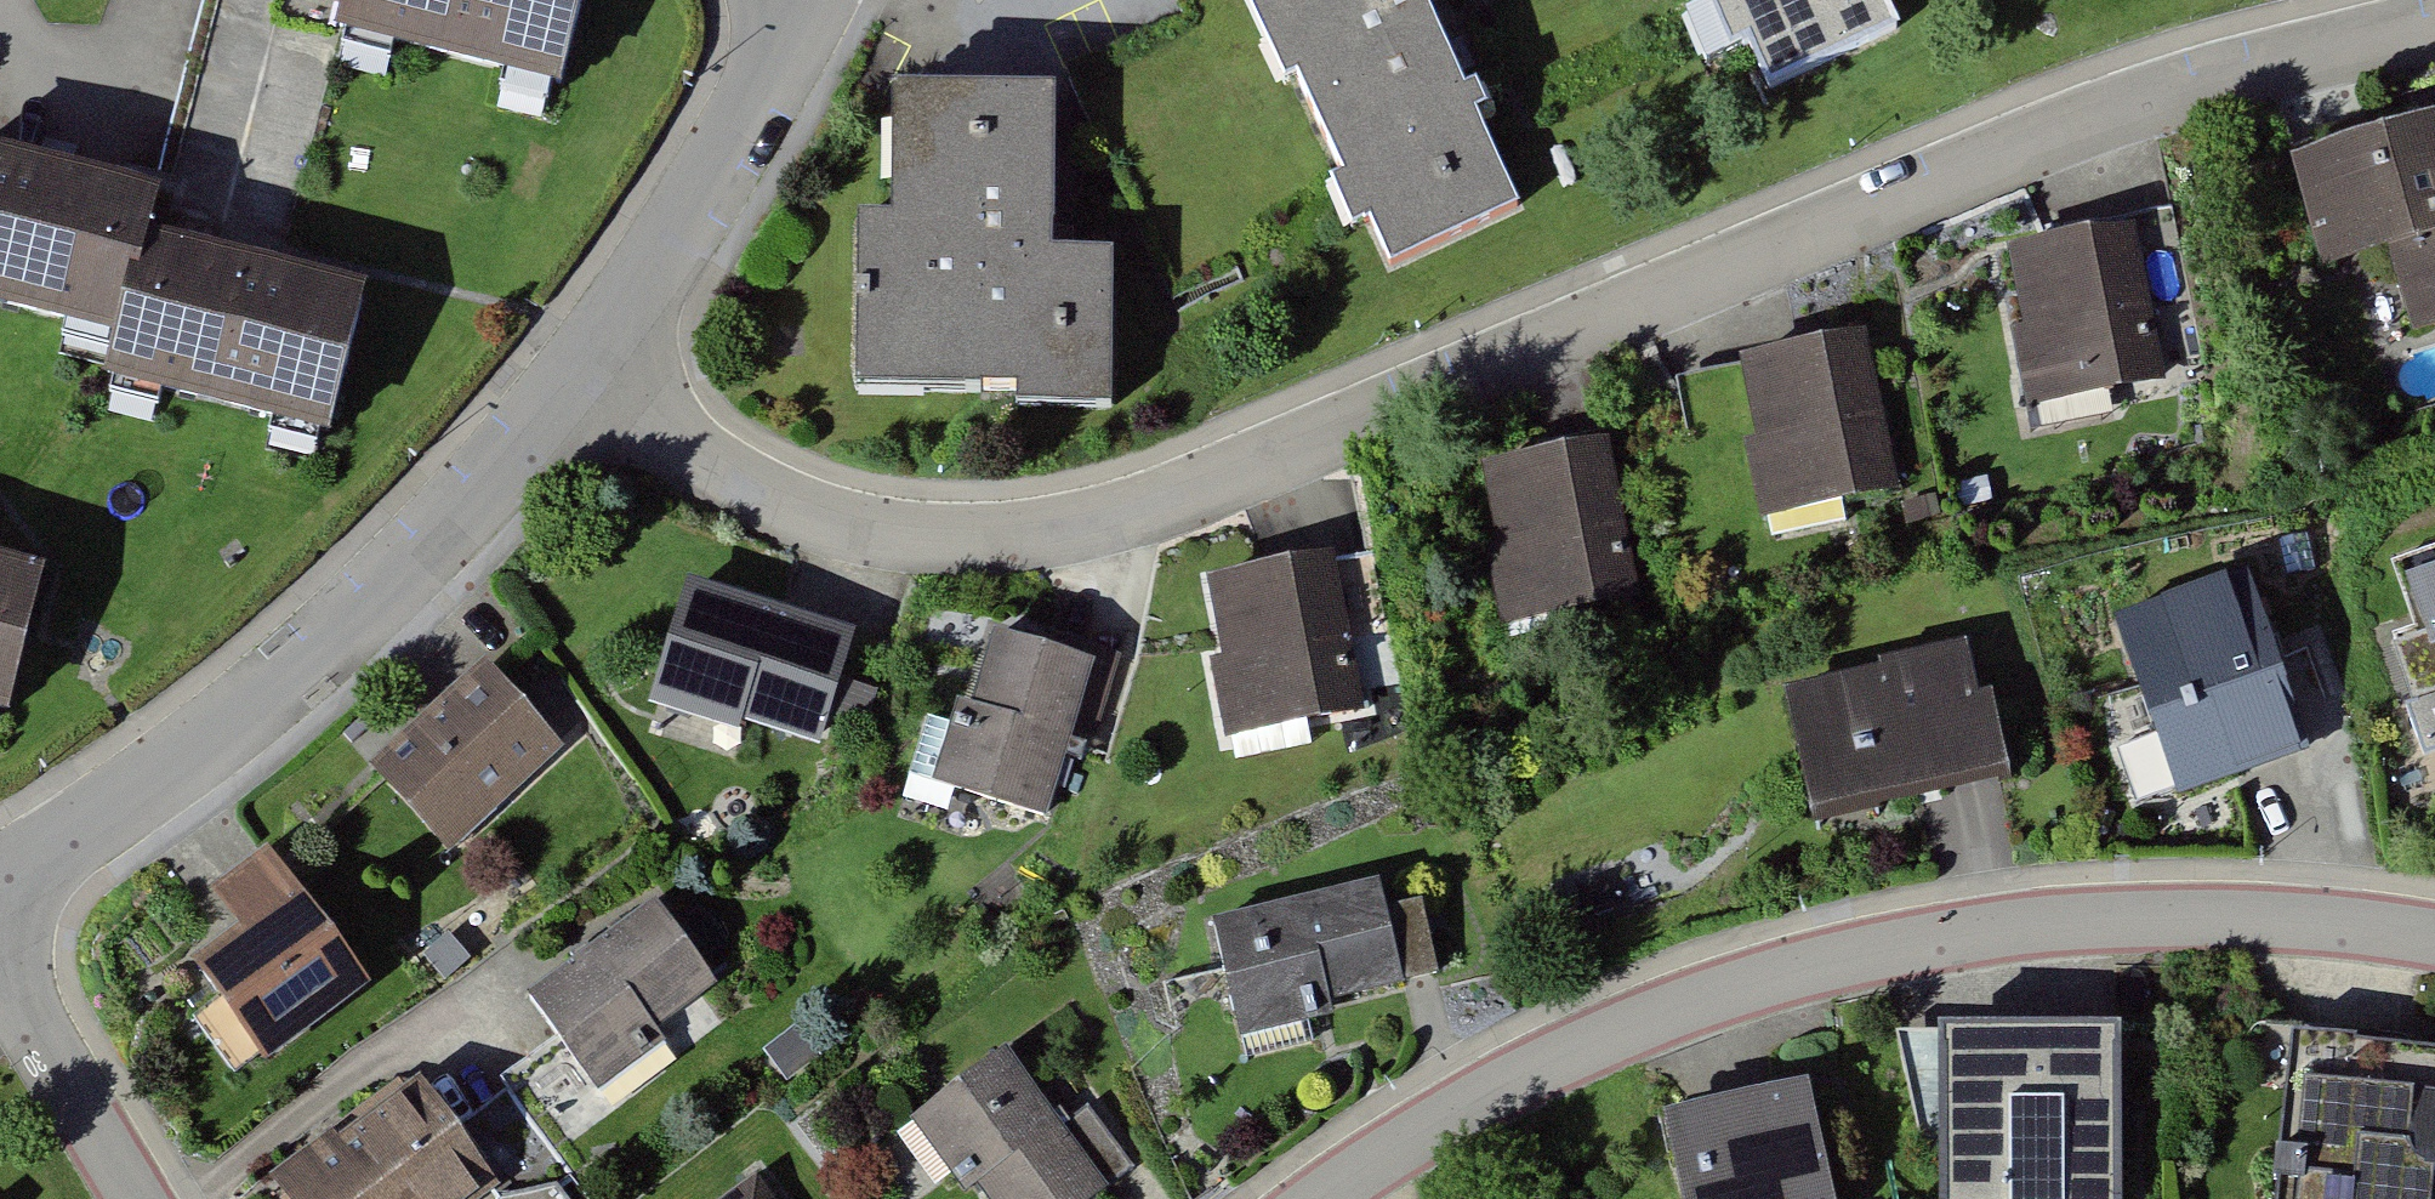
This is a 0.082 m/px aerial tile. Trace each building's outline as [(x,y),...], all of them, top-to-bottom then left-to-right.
[(332,42),(551,101),(578,0),(344,0),(332,42)] [(1376,273),(1517,207),(1420,0),(1248,0),(1376,273)] [(1756,87),(1891,24),(1880,0),(1715,0),(1756,87)] [(1047,101),(884,101),(883,228),(851,228),(851,401),(1105,402),(1105,260),(1047,260),(1047,101)] [(2282,157),(2317,279),(2356,270),(2383,362),(2434,346),(2434,113),(2282,157)] [(0,161),(0,316),(105,344),(144,199),(0,161)] [(2146,224),(2001,250),(2030,413),(2176,387),(2146,224)] [(360,298),(136,238),(97,384),(320,444),(360,298)] [(1869,330),(1734,360),(1770,518),(1905,488),(1869,330)] [(1607,438),(1476,469),(1514,627),(1645,596),(1607,438)] [(2393,653),(2429,753),(2434,751),(2434,553),(2396,567),(2423,642),(2393,653)] [(1334,557),(1199,584),(1232,736),(1368,707),(1334,557)] [(0,570),(0,725),(9,727),(48,583),(0,570)] [(2245,570),(2111,616),(2173,796),(2307,750),(2245,570)] [(848,642),(693,592),(657,705),(734,730),(739,714),(817,739),(848,642)] [(1094,666),(989,636),(970,706),(954,701),(930,786),(1050,820),(1094,666)] [(1965,647),(1778,693),(1811,825),(2018,774),(1997,689),(1977,694),(1965,647)] [(481,667),(369,773),(450,858),(562,752),(481,667)] [(234,937),(186,970),(255,1070),(364,996),(268,858),(208,900),(234,937)] [(1381,884),(1209,925),(1236,1038),(1407,998),(1381,884)] [(654,904),(526,996),(595,1093),(665,1043),(655,1029),(713,987),(654,904)] [(2281,1021),(2264,1198),(2434,1198),(2434,1035),(2281,1021)] [(1936,1037),(1938,1198),(2117,1198),(2115,1034),(1936,1037)] [(904,1126),(949,1190),(969,1176),(985,1198),(1100,1198),(1109,1193),(1011,1052),(904,1126)] [(1658,1121),(1677,1198),(1830,1198),(1802,1086),(1658,1121)] [(262,1184),(272,1198),(475,1198),(491,1188),(423,1087),(335,1146),(330,1138),(262,1184)] [(749,1179),(723,1198),(764,1198),(749,1179)]
